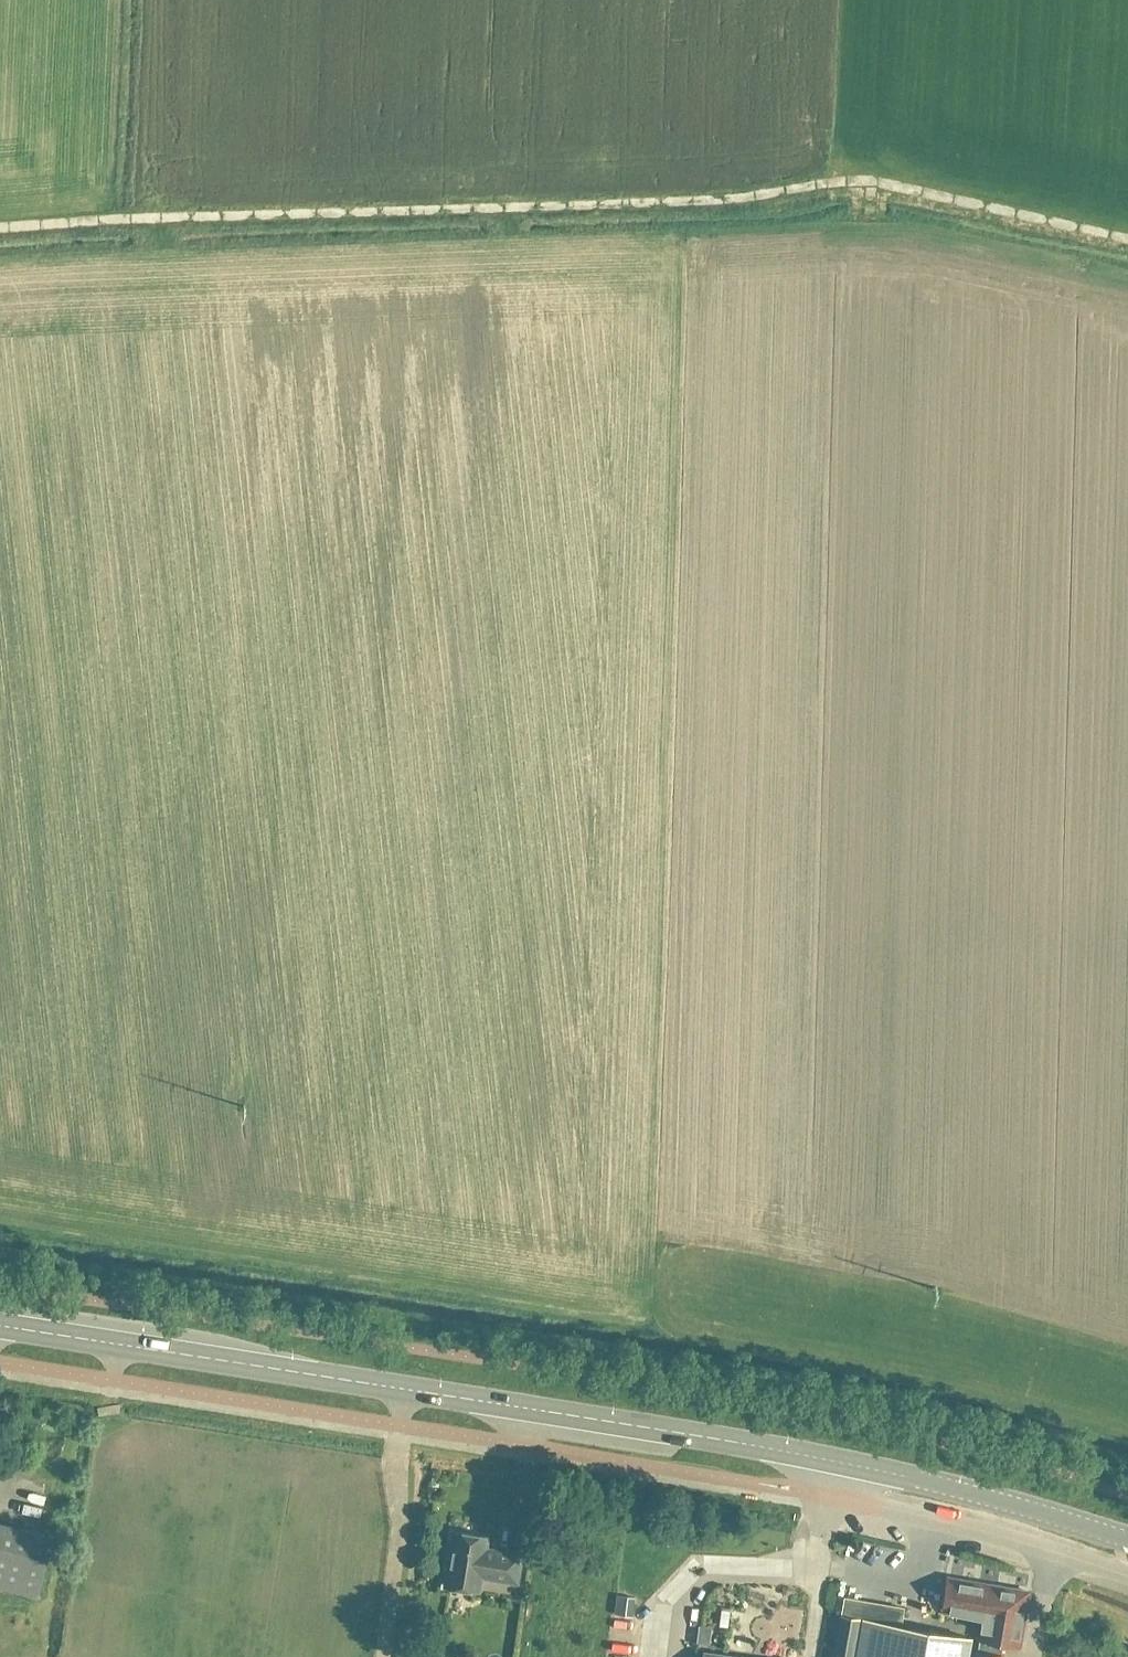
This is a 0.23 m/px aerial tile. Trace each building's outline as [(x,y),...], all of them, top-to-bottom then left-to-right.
[(0,1522),(0,1586),(37,1595),(53,1536),(0,1522)] [(521,1553),(492,1549),(491,1551),(485,1550),(487,1536),(452,1530),(443,1585),(478,1590),(481,1576),(516,1582),(521,1553)] [(988,1606),(992,1585),(947,1577),(941,1610),(983,1617),(979,1638),(995,1641),(1000,1608),(988,1606)] [(979,1638),(976,1656),(1001,1656),(1001,1655),(1000,1655),(1002,1643),(1019,1646),(1028,1591),(992,1585),(988,1606),(1000,1608),(995,1641),(979,1638)] [(832,1656),(922,1656),(927,1629),(840,1613),(832,1656)] [(933,1630),(929,1656),(964,1656),(967,1635),(933,1630)]
